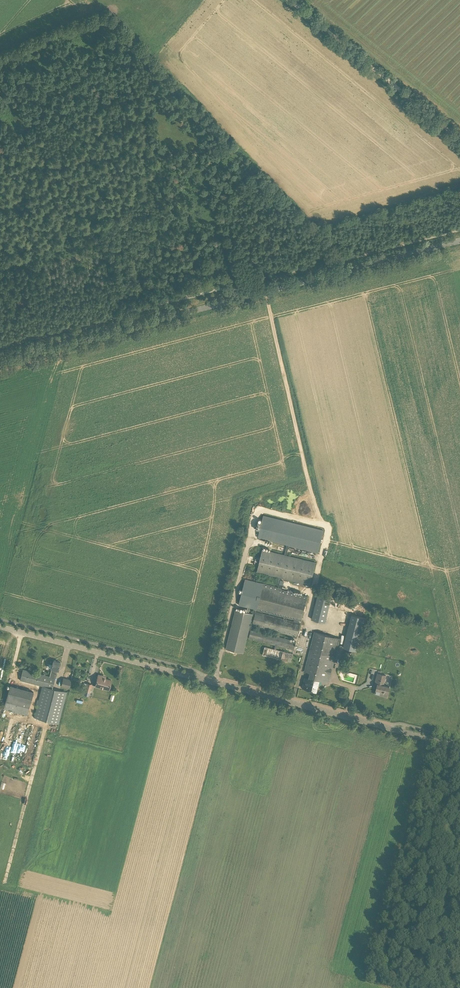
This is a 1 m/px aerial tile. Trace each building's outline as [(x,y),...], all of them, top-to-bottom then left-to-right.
[(324,530),(264,515),(258,539),(318,553),(324,530)] [(316,563),(263,549),(257,572),(279,577),(277,585),(281,586),(280,588),(282,588),(283,585),(280,584),(281,578),(310,585),(316,563)] [(284,616),(284,619),(287,620),(287,617),(302,621),(308,596),(293,593),(293,590),(290,589),(290,592),(282,590),(282,588),(280,588),(263,584),(257,609),(284,616)] [(364,607),(330,597),(329,601),(319,598),(317,605),(320,606),(317,619),(325,621),(328,607),(344,611),(345,611),(357,614),(362,615),(364,607)] [(252,615),(235,611),(225,651),(242,655),(252,615)] [(287,620),(284,619),(256,612),(252,625),(279,632),(278,637),(280,637),(281,632),(295,636),(295,638),(297,638),(301,623),(287,620)] [(351,614),(343,648),(361,652),(363,645),(360,644),(367,618),(351,614)] [(296,641),(280,637),(278,637),(251,630),(249,638),(275,645),(274,649),(276,649),(277,645),(294,649),(296,641)] [(320,681),(329,683),(340,638),(315,632),(305,672),(313,674),(312,678),(310,678),(309,679),(305,678),(302,688),(316,692),(320,681)] [(293,654),(276,649),(274,649),(265,647),(263,655),(291,662),(293,654)] [(52,669),(50,676),(55,678),(57,670),(58,670),(60,662),(53,660),(51,669),(52,669)] [(55,678),(50,676),(23,669),(20,680),(42,686),(34,718),(58,724),(67,692),(53,688),(55,678)] [(375,694),(387,697),(390,687),(383,686),(386,676),(377,674),(374,685),(377,686),(375,694)] [(98,675),(95,686),(109,689),(111,680),(103,678),(103,676),(98,675)] [(63,678),(61,686),(69,688),(71,681),(63,678)] [(10,686),(3,709),(27,715),(33,692),(10,686)] [(57,739),(56,744),(87,750),(88,745),(57,739)]
